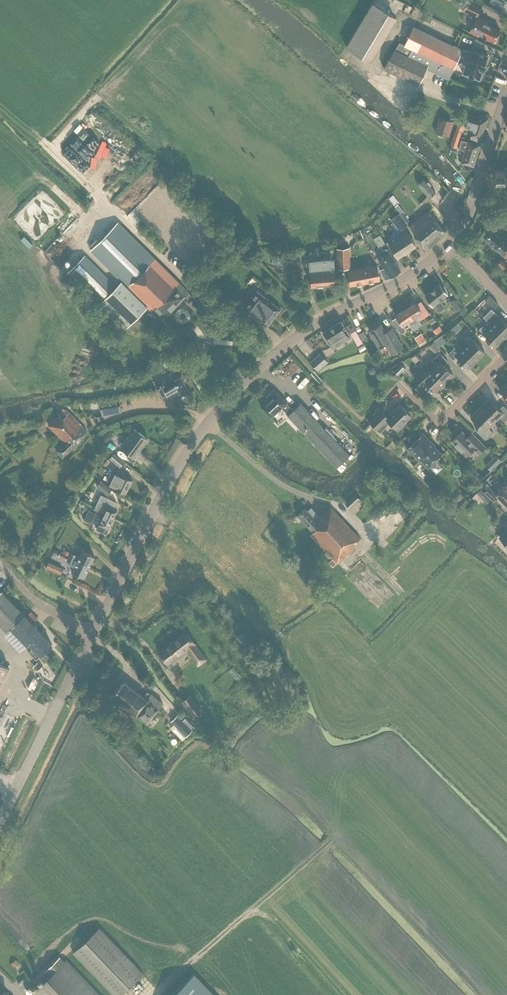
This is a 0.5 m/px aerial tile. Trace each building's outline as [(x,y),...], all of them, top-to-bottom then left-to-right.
[(468,0),(467,0),(462,10),(476,17),(481,6),(468,0)] [(499,14),(504,4),(498,0),(490,0),(486,7),(499,14)] [(346,47),(368,60),(394,17),(372,4),(346,47)] [(486,20),(477,16),(469,32),(478,36),(479,34),(494,42),(500,30),(484,23),(486,20)] [(465,65),(461,73),(466,75),(466,77),(478,81),(487,58),(475,53),(474,54),(470,53),(469,56),(461,53),(462,50),(413,27),(404,45),(399,43),(384,69),(418,86),(427,67),(448,77),(447,79),(448,79),(452,70),(453,70),(456,62),(465,65)] [(469,116),(465,127),(472,129),(470,136),(471,136),(470,139),(478,142),(479,139),(481,139),(487,119),(476,115),(476,118),(469,116)] [(435,132),(448,137),(453,122),(440,118),(435,132)] [(465,123),(459,120),(454,134),(459,136),(465,123)] [(451,141),(451,142),(457,144),(457,143),(459,136),(453,134),(452,139),(451,141)] [(473,167),(480,145),(467,141),(466,144),(460,142),(456,158),(462,160),(461,163),(473,167)] [(124,172),(132,179),(145,166),(137,159),(124,172)] [(495,170),(495,179),(503,179),(503,181),(506,181),(506,167),(503,167),(503,170),(495,170)] [(435,192),(424,180),(418,186),(429,198),(435,192)] [(445,233),(427,212),(409,227),(416,235),(414,236),(426,251),(445,233)] [(399,213),(390,219),(399,231),(408,225),(399,213)] [(154,309),(163,318),(189,293),(118,223),(90,251),(152,311),(154,309)] [(400,234),(402,236),(389,245),(397,258),(415,246),(405,231),(400,234)] [(505,260),(506,261),(506,242),(506,243),(492,231),(484,240),(506,259),(505,260)] [(380,235),(373,239),(379,247),(385,244),(380,235)] [(349,248),(337,248),(338,269),(349,268),(349,248)] [(389,278),(400,271),(389,252),(387,248),(382,251),(384,254),(378,259),(384,268),(380,270),(385,280),(389,278)] [(272,264),(287,265),(289,254),(273,252),(272,264)] [(68,273),(99,304),(116,287),(85,256),(68,273)] [(333,259),(309,261),(311,286),(334,284),(333,259)] [(503,271),(506,266),(506,265),(500,260),(496,265),(503,271)] [(377,265),(358,269),(360,284),(380,280),(377,265)] [(350,286),(360,284),(358,269),(347,271),(350,286)] [(146,320),(140,313),(147,307),(121,282),(100,305),(125,329),(126,328),(130,332),(134,328),(136,330),(146,320)] [(439,284),(425,296),(433,306),(437,311),(439,312),(444,308),(444,306),(441,302),(446,298),(445,296),(447,295),(439,284)] [(267,327),(280,310),(256,291),(243,308),(267,327)] [(242,300),(233,292),(225,301),(234,309),(242,300)] [(197,312),(202,307),(189,293),(185,297),(190,302),(188,304),(197,312)] [(456,296),(449,302),(456,311),(464,305),(456,296)] [(488,296),(484,300),(489,305),(490,304),(493,302),(488,296)] [(422,312),(415,302),(405,309),(417,327),(422,325),(418,319),(417,320),(415,317),(422,312)] [(413,330),(417,327),(405,309),(395,315),(402,325),(409,321),(411,324),(410,325),(413,330)] [(483,317),(491,326),(492,325),(504,338),(506,335),(506,324),(491,309),(483,317)] [(340,321),(322,333),(332,348),(350,336),(347,331),(340,321)] [(351,323),(346,326),(350,333),(356,330),(351,323)] [(402,348),(393,331),(387,335),(381,324),(369,331),(379,348),(386,344),(391,354),(402,348)] [(495,346),(504,338),(492,325),(491,326),(487,330),(482,325),(479,329),(483,334),(495,346)] [(363,331),(358,334),(362,341),(368,338),(363,331)] [(415,338),(414,338),(419,345),(426,340),(421,333),(415,338)] [(464,339),(468,343),(463,348),(476,360),(484,352),(472,339),(472,340),(467,335),(464,339)] [(434,342),(429,347),(435,352),(439,348),(434,342)] [(468,369),(476,360),(463,348),(459,352),(455,348),(451,351),(456,356),(468,369)] [(311,361),(318,369),(327,362),(320,353),(311,361)] [(438,361),(430,369),(444,383),(453,375),(443,366),(448,361),(439,353),(435,357),(438,361)] [(405,368),(400,364),(393,371),(398,375),(405,368)] [(436,392),(444,383),(430,369),(425,374),(422,370),(414,378),(423,386),(427,382),(436,392)] [(179,399),(189,393),(181,379),(171,385),(172,386),(168,388),(164,380),(155,385),(163,400),(176,393),(179,399)] [(499,389),(506,398),(506,381),(499,389)] [(288,415),(337,467),(349,455),(300,403),(293,411),(286,403),(276,392),(261,407),(271,418),(281,407),(288,415)] [(101,414),(121,411),(118,398),(99,402),(101,414)] [(479,408),(494,423),(499,417),(503,422),(506,418),(506,409),(503,405),(499,410),(488,399),(479,408)] [(386,417),(381,411),(369,422),(380,433),(390,423),(397,431),(406,422),(405,422),(410,417),(406,412),(400,405),(394,410),(394,409),(386,417)] [(68,413),(65,410),(65,411),(62,408),(57,413),(59,415),(48,426),(65,442),(56,451),(63,458),(73,448),(74,448),(87,431),(69,413),(68,413)] [(488,428),(494,423),(479,408),(471,417),(481,427),(476,432),(485,440),(493,432),(488,428)] [(120,447),(134,458),(148,439),(134,429),(120,447)] [(113,436),(109,430),(100,437),(104,443),(113,436)] [(411,430),(405,436),(410,440),(416,435),(412,430),(411,430)] [(478,454),(485,447),(472,433),(467,437),(462,431),(451,441),(466,456),(473,449),(478,454)] [(434,446),(435,446),(423,434),(407,449),(419,461),(420,460),(428,468),(441,454),(434,446)] [(109,458),(119,467),(124,462),(113,453),(109,458)] [(495,455),(490,460),(496,466),(501,461),(495,455)] [(124,473),(117,470),(109,485),(116,489),(115,489),(125,494),(132,481),(123,476),(124,473)] [(96,486),(106,496),(112,490),(101,481),(96,486)] [(506,507),(506,488),(505,485),(495,494),(489,488),(485,492),(493,501),(498,497),(506,507)] [(480,489),(476,493),(483,499),(486,495),(480,489)] [(360,499),(355,494),(345,503),(350,509),(360,499)] [(94,509),(97,511),(97,512),(113,520),(117,510),(114,509),(116,503),(100,495),(94,509)] [(387,512),(382,507),(373,515),(378,520),(387,512)] [(354,547),(353,545),(360,539),(331,508),(320,518),(311,508),(307,511),(305,509),(297,516),(313,532),(310,534),(337,563),(354,547)] [(108,529),(113,520),(97,512),(89,509),(83,520),(92,524),(94,521),(99,524),(108,529)] [(73,555),(70,553),(69,557),(89,567),(94,556),(82,551),(79,557),(73,554),(73,555)] [(84,578),(89,567),(69,557),(67,561),(69,562),(68,564),(74,567),(72,572),(84,578)] [(45,567),(60,574),(63,568),(48,561),(45,567)] [(0,593),(0,625),(6,632),(10,628),(27,646),(29,643),(30,645),(26,649),(36,659),(52,644),(2,591),(0,593)] [(236,636),(244,645),(250,640),(242,631),(236,636)] [(185,649),(198,665),(206,659),(185,632),(159,652),(167,663),(185,649)] [(121,665),(129,673),(136,667),(127,658),(121,665)] [(9,667),(0,663),(0,686),(9,667)] [(111,696),(146,724),(162,704),(151,694),(147,700),(123,681),(111,696)] [(202,710),(190,694),(180,702),(193,718),(202,710)] [(186,737),(192,731),(177,715),(171,722),(186,737)] [(73,953),(113,994),(120,994),(142,974),(99,928),(73,953)] [(30,994),(99,994),(66,960),(64,962),(59,956),(43,971),(49,977),(30,994)] [(194,975),(173,994),(212,994),(194,975)]
